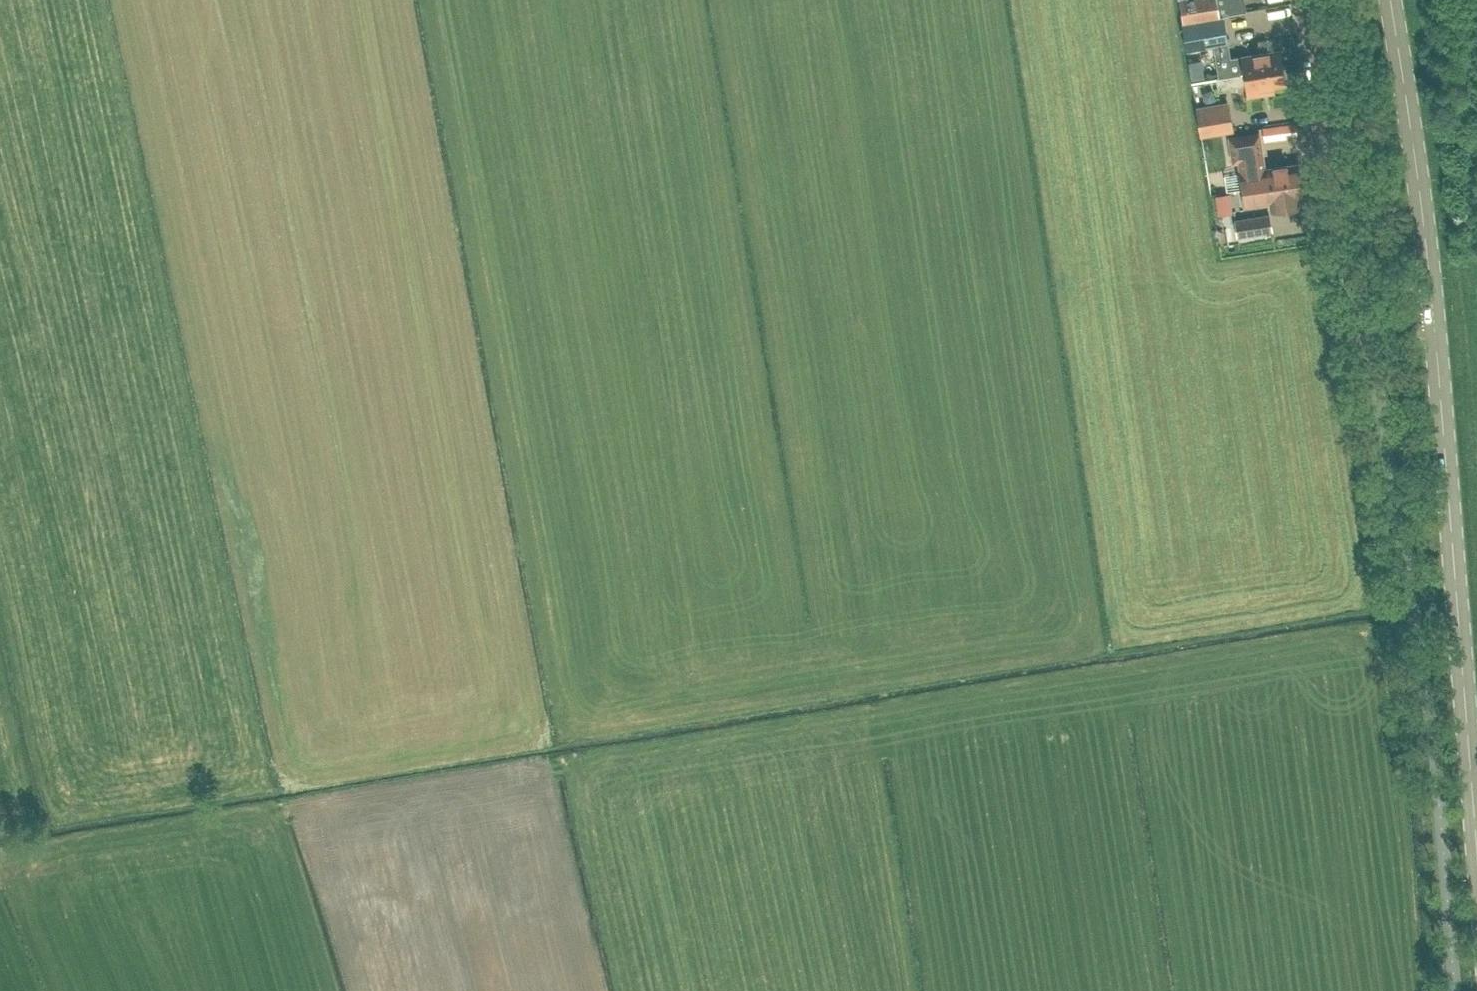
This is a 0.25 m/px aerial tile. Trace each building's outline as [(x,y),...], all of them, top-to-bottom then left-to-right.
[(1223,13),(1242,10),(1240,0),(1177,0),(1180,18),(1223,11),(1223,13)] [(1224,17),(1223,13),(1223,11),(1180,18),(1181,23),(1189,79),(1280,65),(1278,48),(1229,55),(1224,17)] [(1280,65),(1189,79),(1189,80),(1215,76),(1217,88),(1246,84),(1247,93),(1272,89),(1271,84),(1283,83),(1280,65)] [(1199,135),(1233,129),(1229,102),(1222,103),(1196,107),(1199,135)] [(1278,138),(1276,125),(1261,127),(1263,140),(1278,138)] [(1241,187),(1298,179),(1296,161),(1262,166),(1257,131),(1226,135),(1230,162),(1237,161),(1241,187)] [(1298,179),(1241,187),(1244,204),(1267,201),(1268,208),(1299,204),(1298,196),(1301,195),(1298,179)] [(1226,193),(1211,195),(1213,212),(1228,210),(1226,193)] [(1235,234),(1270,229),(1268,211),(1232,216),(1235,234)]
